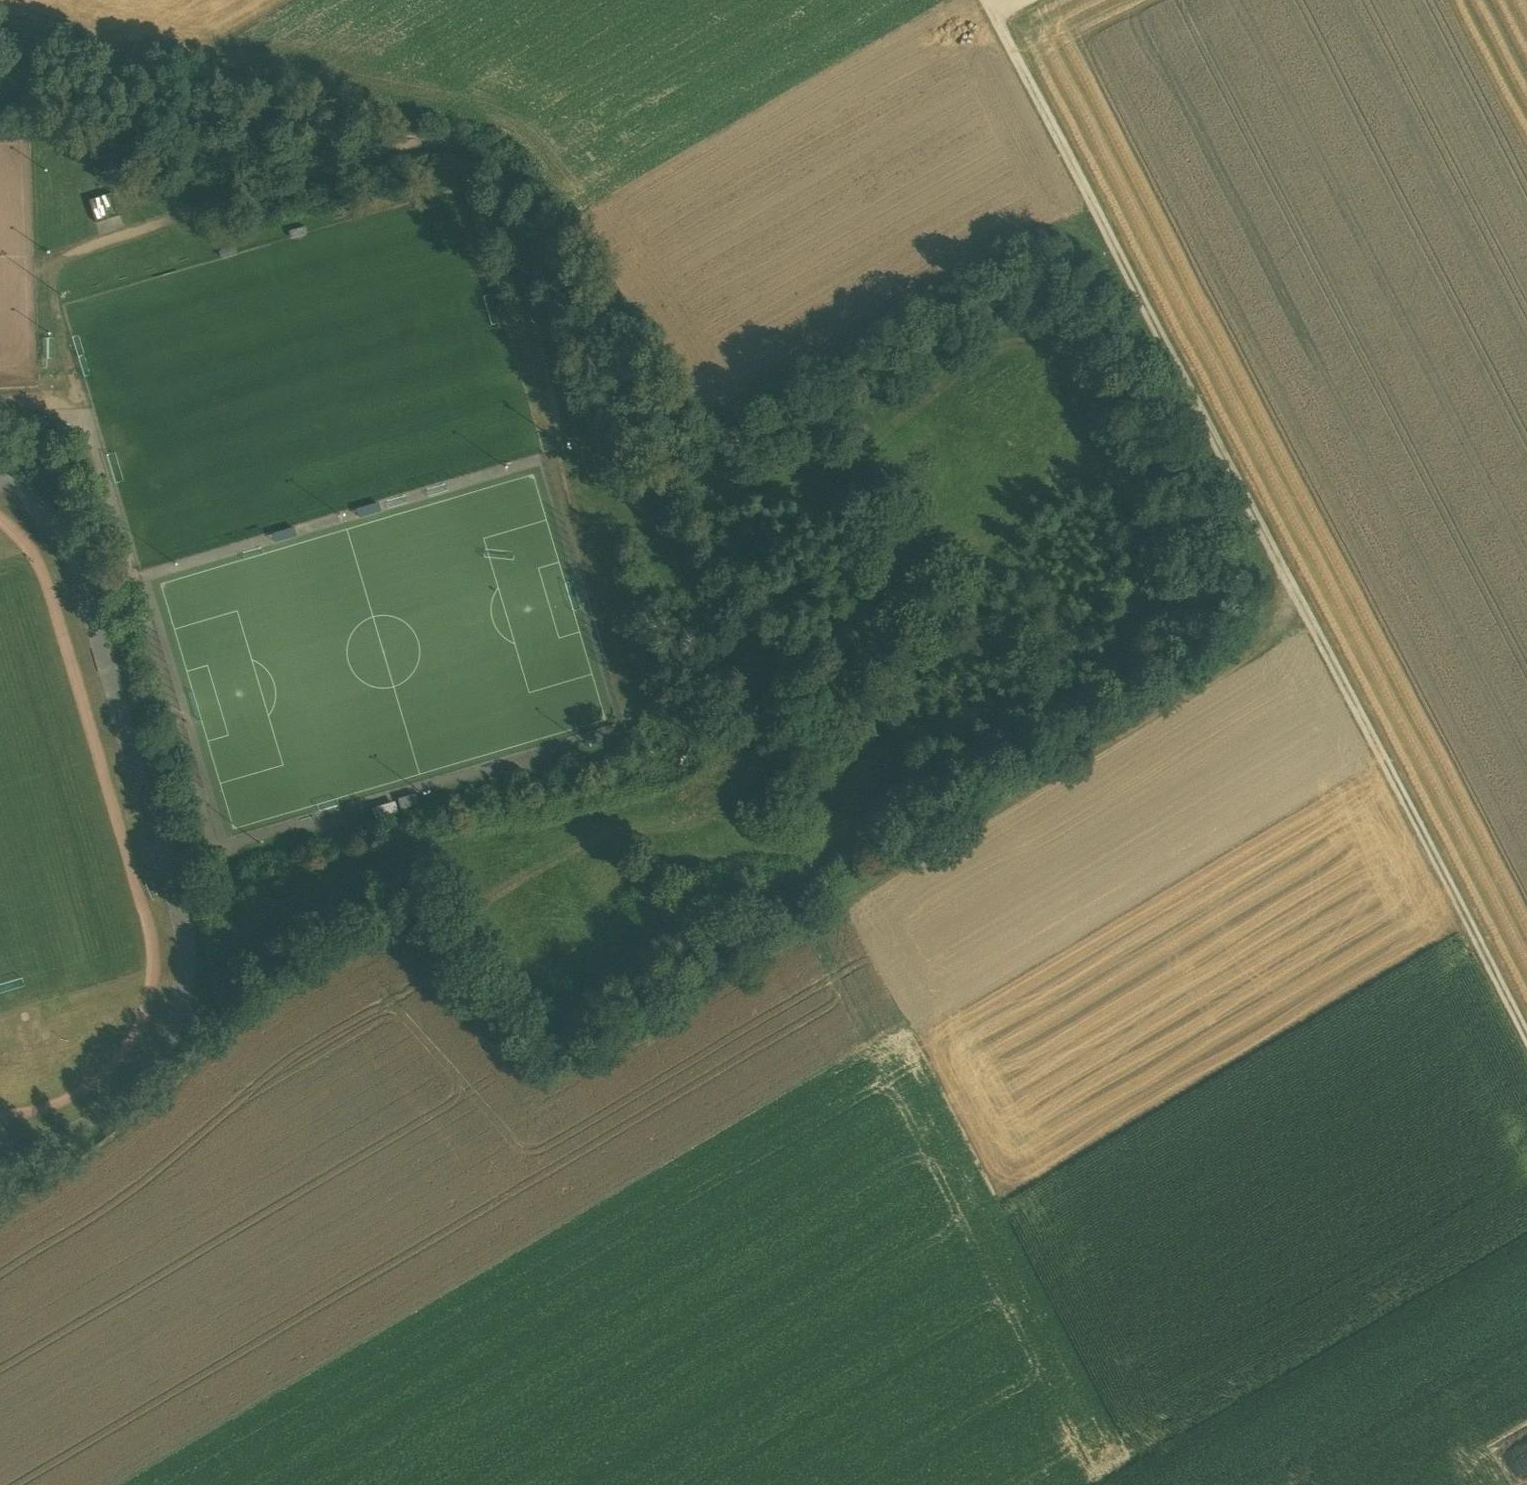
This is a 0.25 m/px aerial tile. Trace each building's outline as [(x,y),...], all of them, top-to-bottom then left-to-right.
[(98,223),(119,216),(112,193),(91,201),(98,223)] [(43,447),(56,431),(48,424),(35,440),(43,447)]
